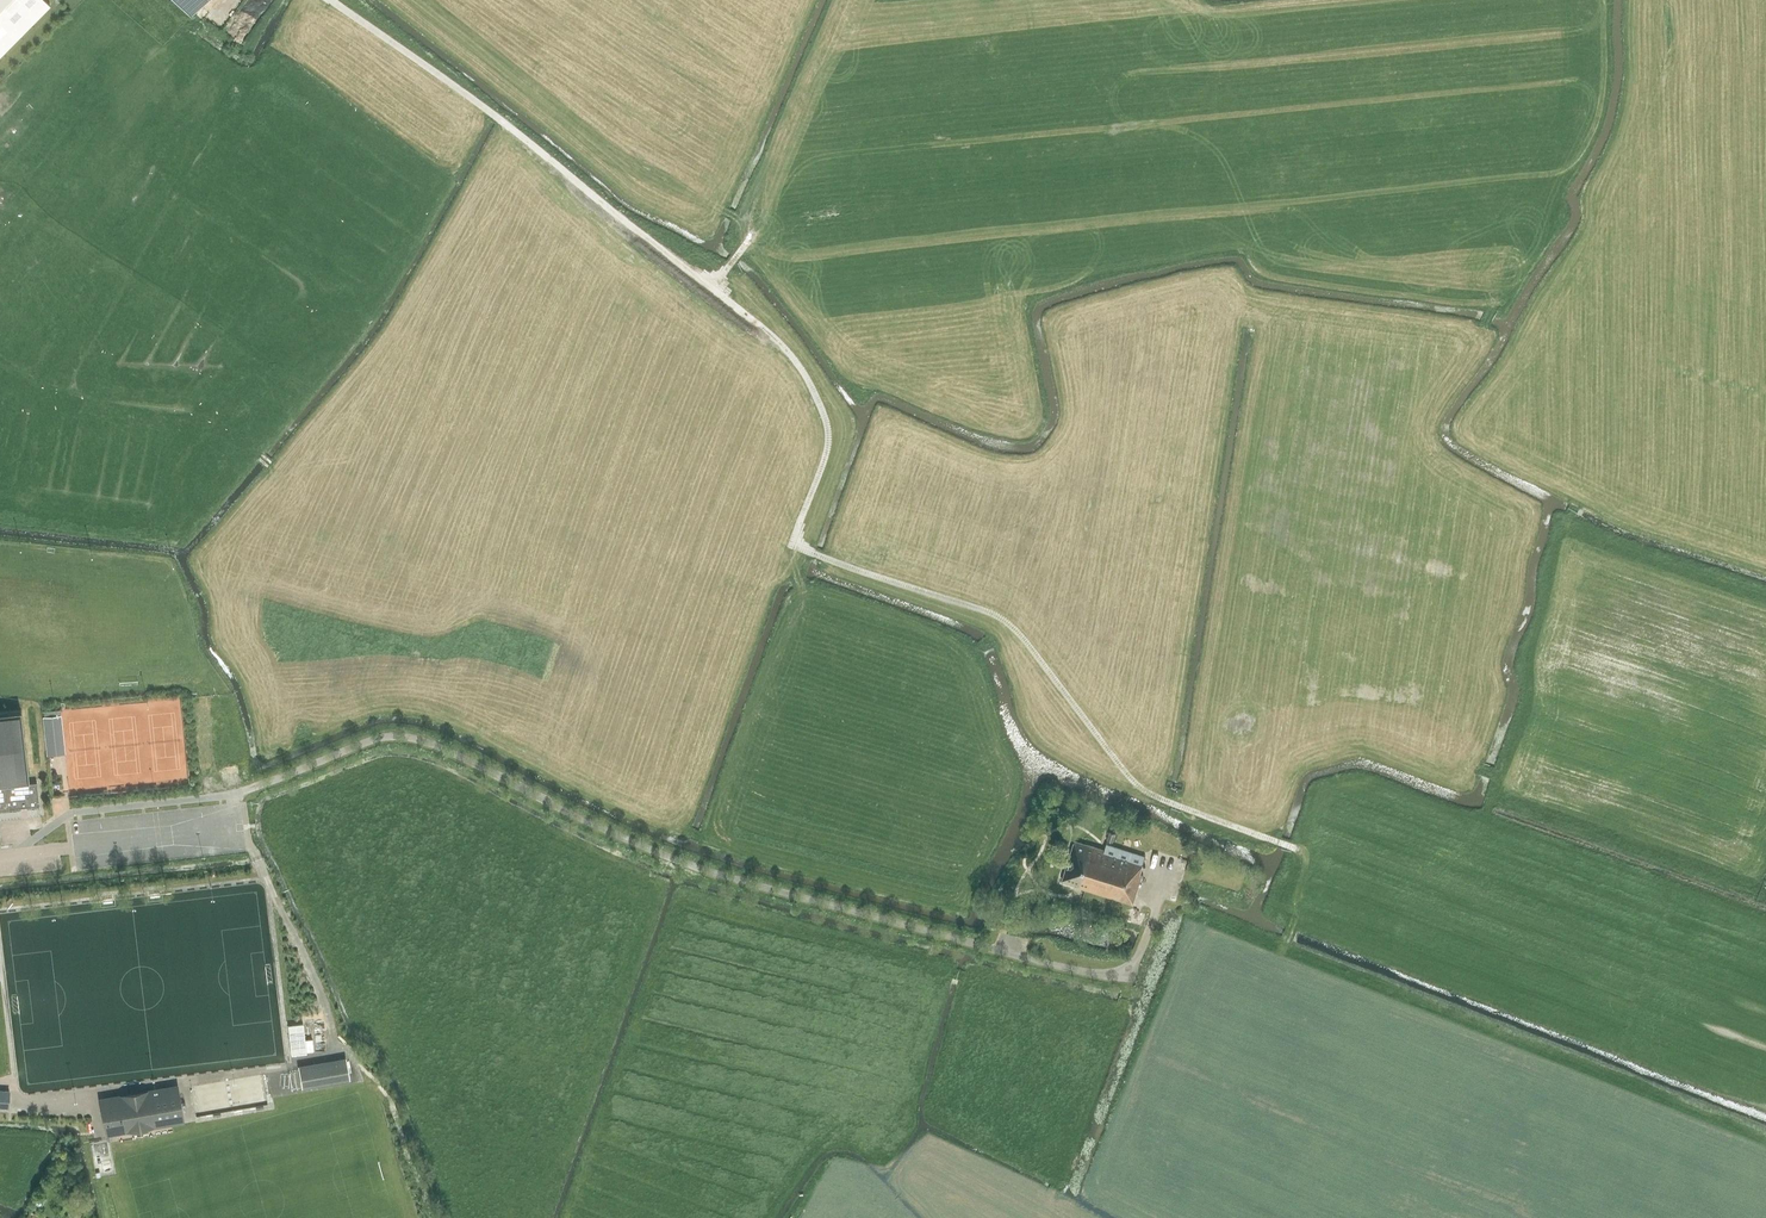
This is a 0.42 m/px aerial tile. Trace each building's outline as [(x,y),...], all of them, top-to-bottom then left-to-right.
[(50,3),(47,0),(0,0),(0,54),(50,3)] [(192,15),(205,0),(176,0),(192,15)] [(39,805),(37,782),(29,783),(21,710),(0,712),(0,810),(39,805)] [(47,756),(66,754),(62,714),(43,716),(47,756)] [(1489,760),(1496,762),(1500,749),(1493,747),(1489,760)] [(1155,826),(1149,842),(1164,847),(1169,831),(1155,826)] [(1116,833),(1110,831),(1107,840),(1113,842),(1116,833)] [(1104,850),(1075,840),(1071,852),(1083,856),(1084,855),(1091,857),(1101,860),(1104,850)] [(1083,875),(1079,886),(1079,888),(1132,905),(1142,874),(1140,873),(1145,858),(1106,846),(1104,850),(1101,860),(1091,857),(1085,876),(1083,875)] [(1083,856),(1071,852),(1062,881),(1079,886),(1083,875),(1085,876),(1091,857),(1084,855),(1083,856)] [(303,1023),(288,1025),(292,1055),(307,1053),(303,1023)] [(350,1079),(346,1057),(298,1065),(302,1088),(350,1079)] [(181,1119),(176,1088),(103,1101),(108,1131),(181,1119)] [(0,1090),(0,1107),(9,1107),(10,1091),(0,1090)] [(82,1199),(75,1195),(71,1203),(78,1206),(82,1199)]
